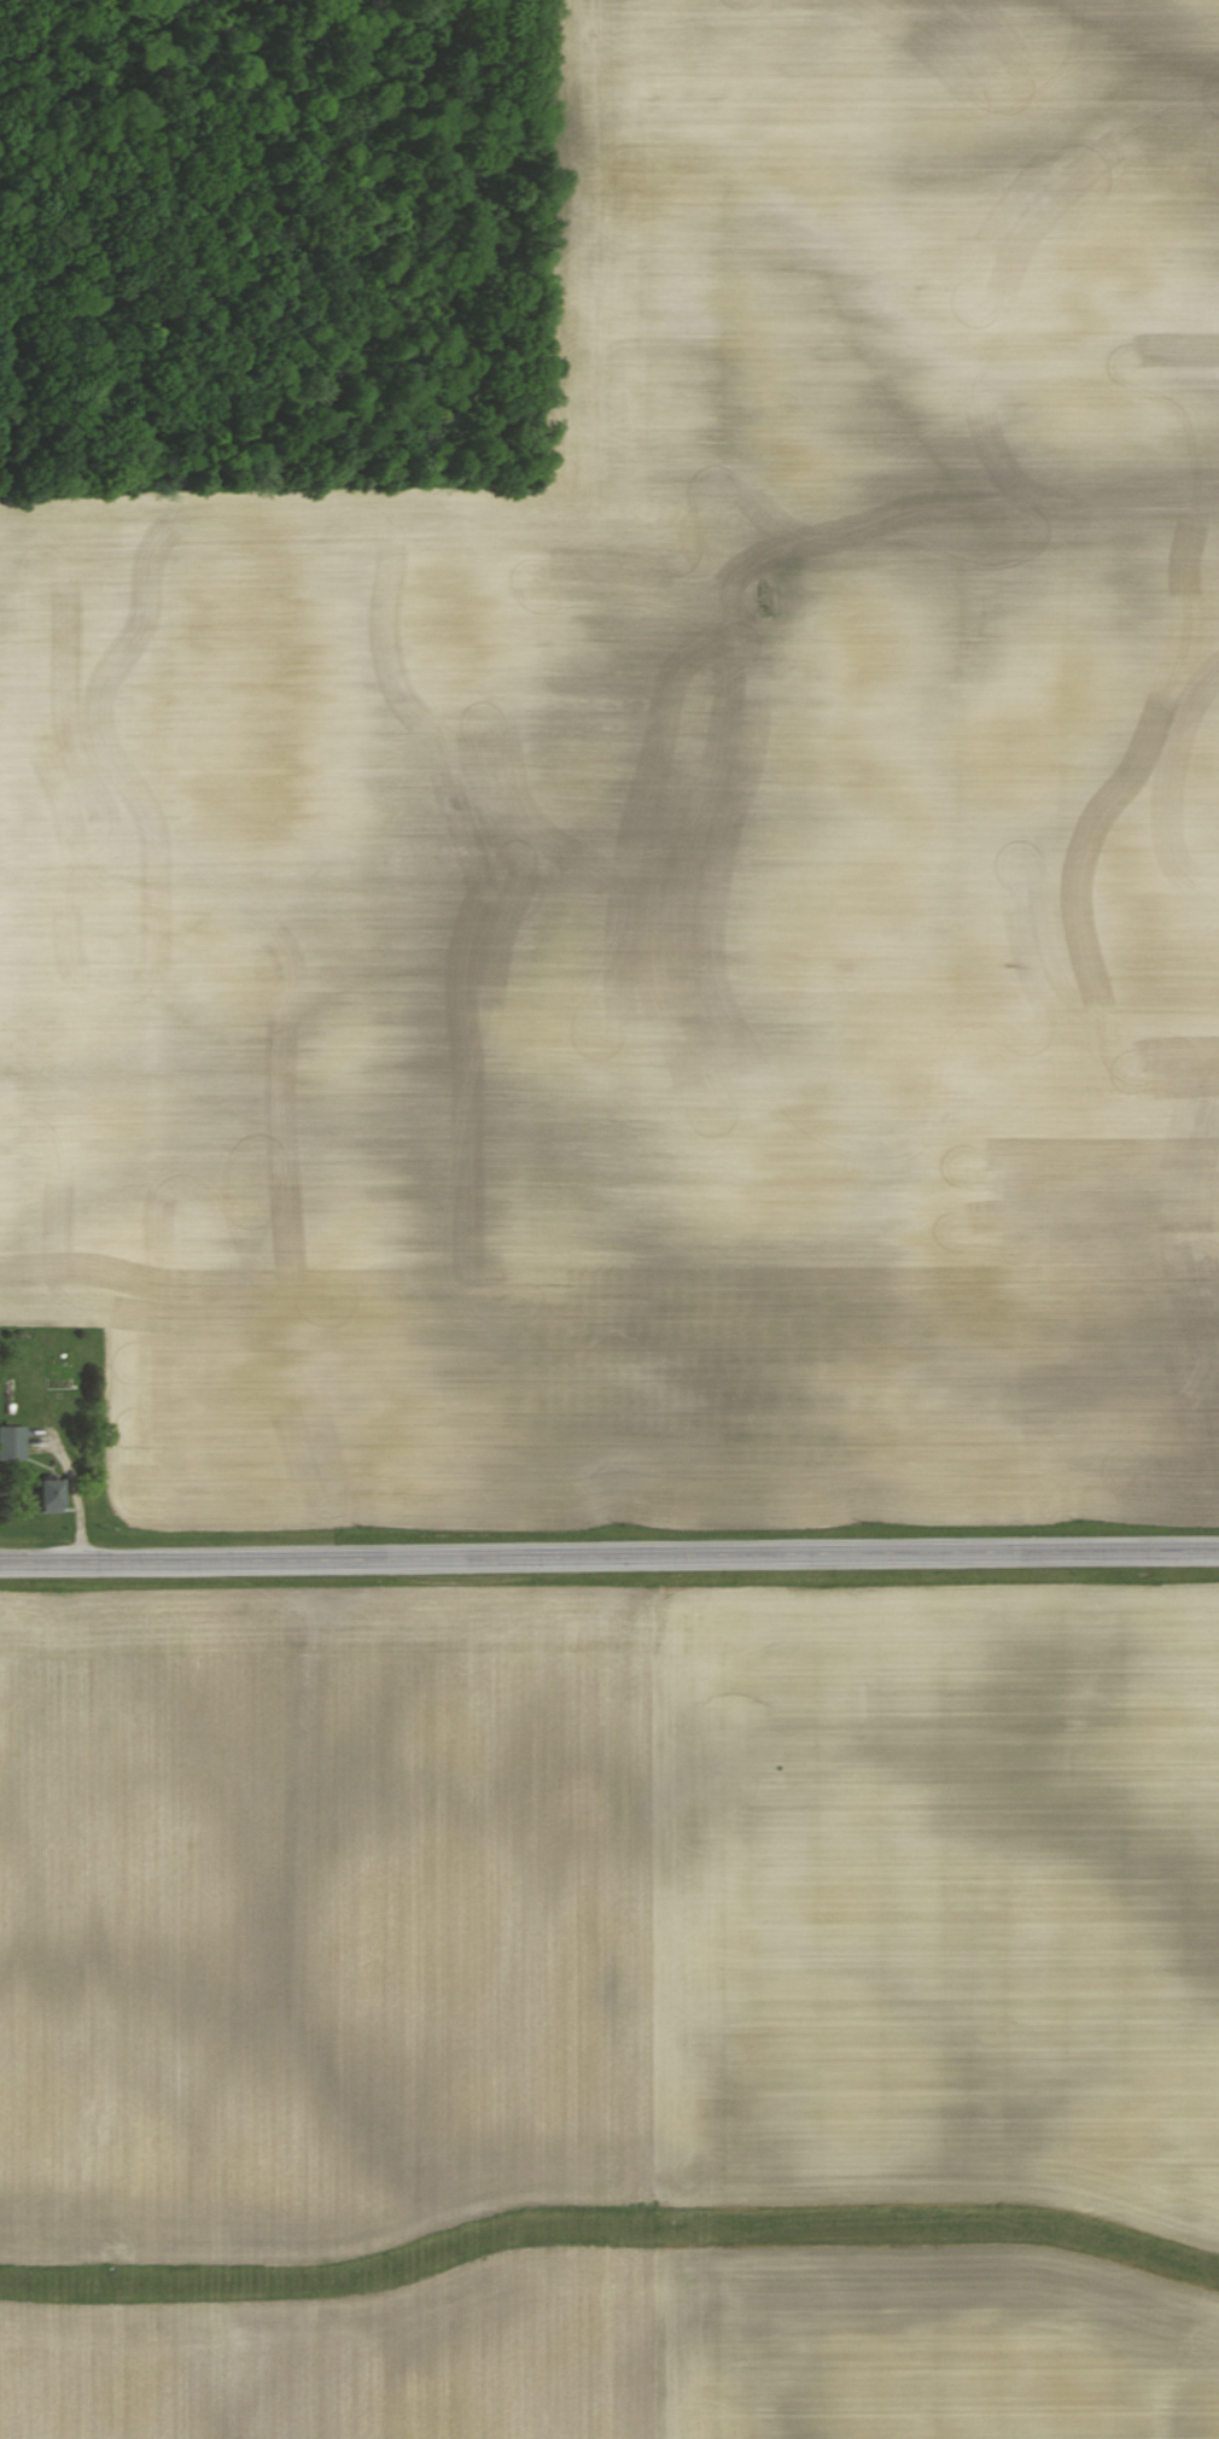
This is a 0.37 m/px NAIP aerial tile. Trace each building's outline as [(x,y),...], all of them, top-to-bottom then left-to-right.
[(0,1426),(0,1460),(25,1460),(25,1426),(0,1426)] [(59,1480),(36,1480),(37,1510),(60,1510),(59,1480)]
